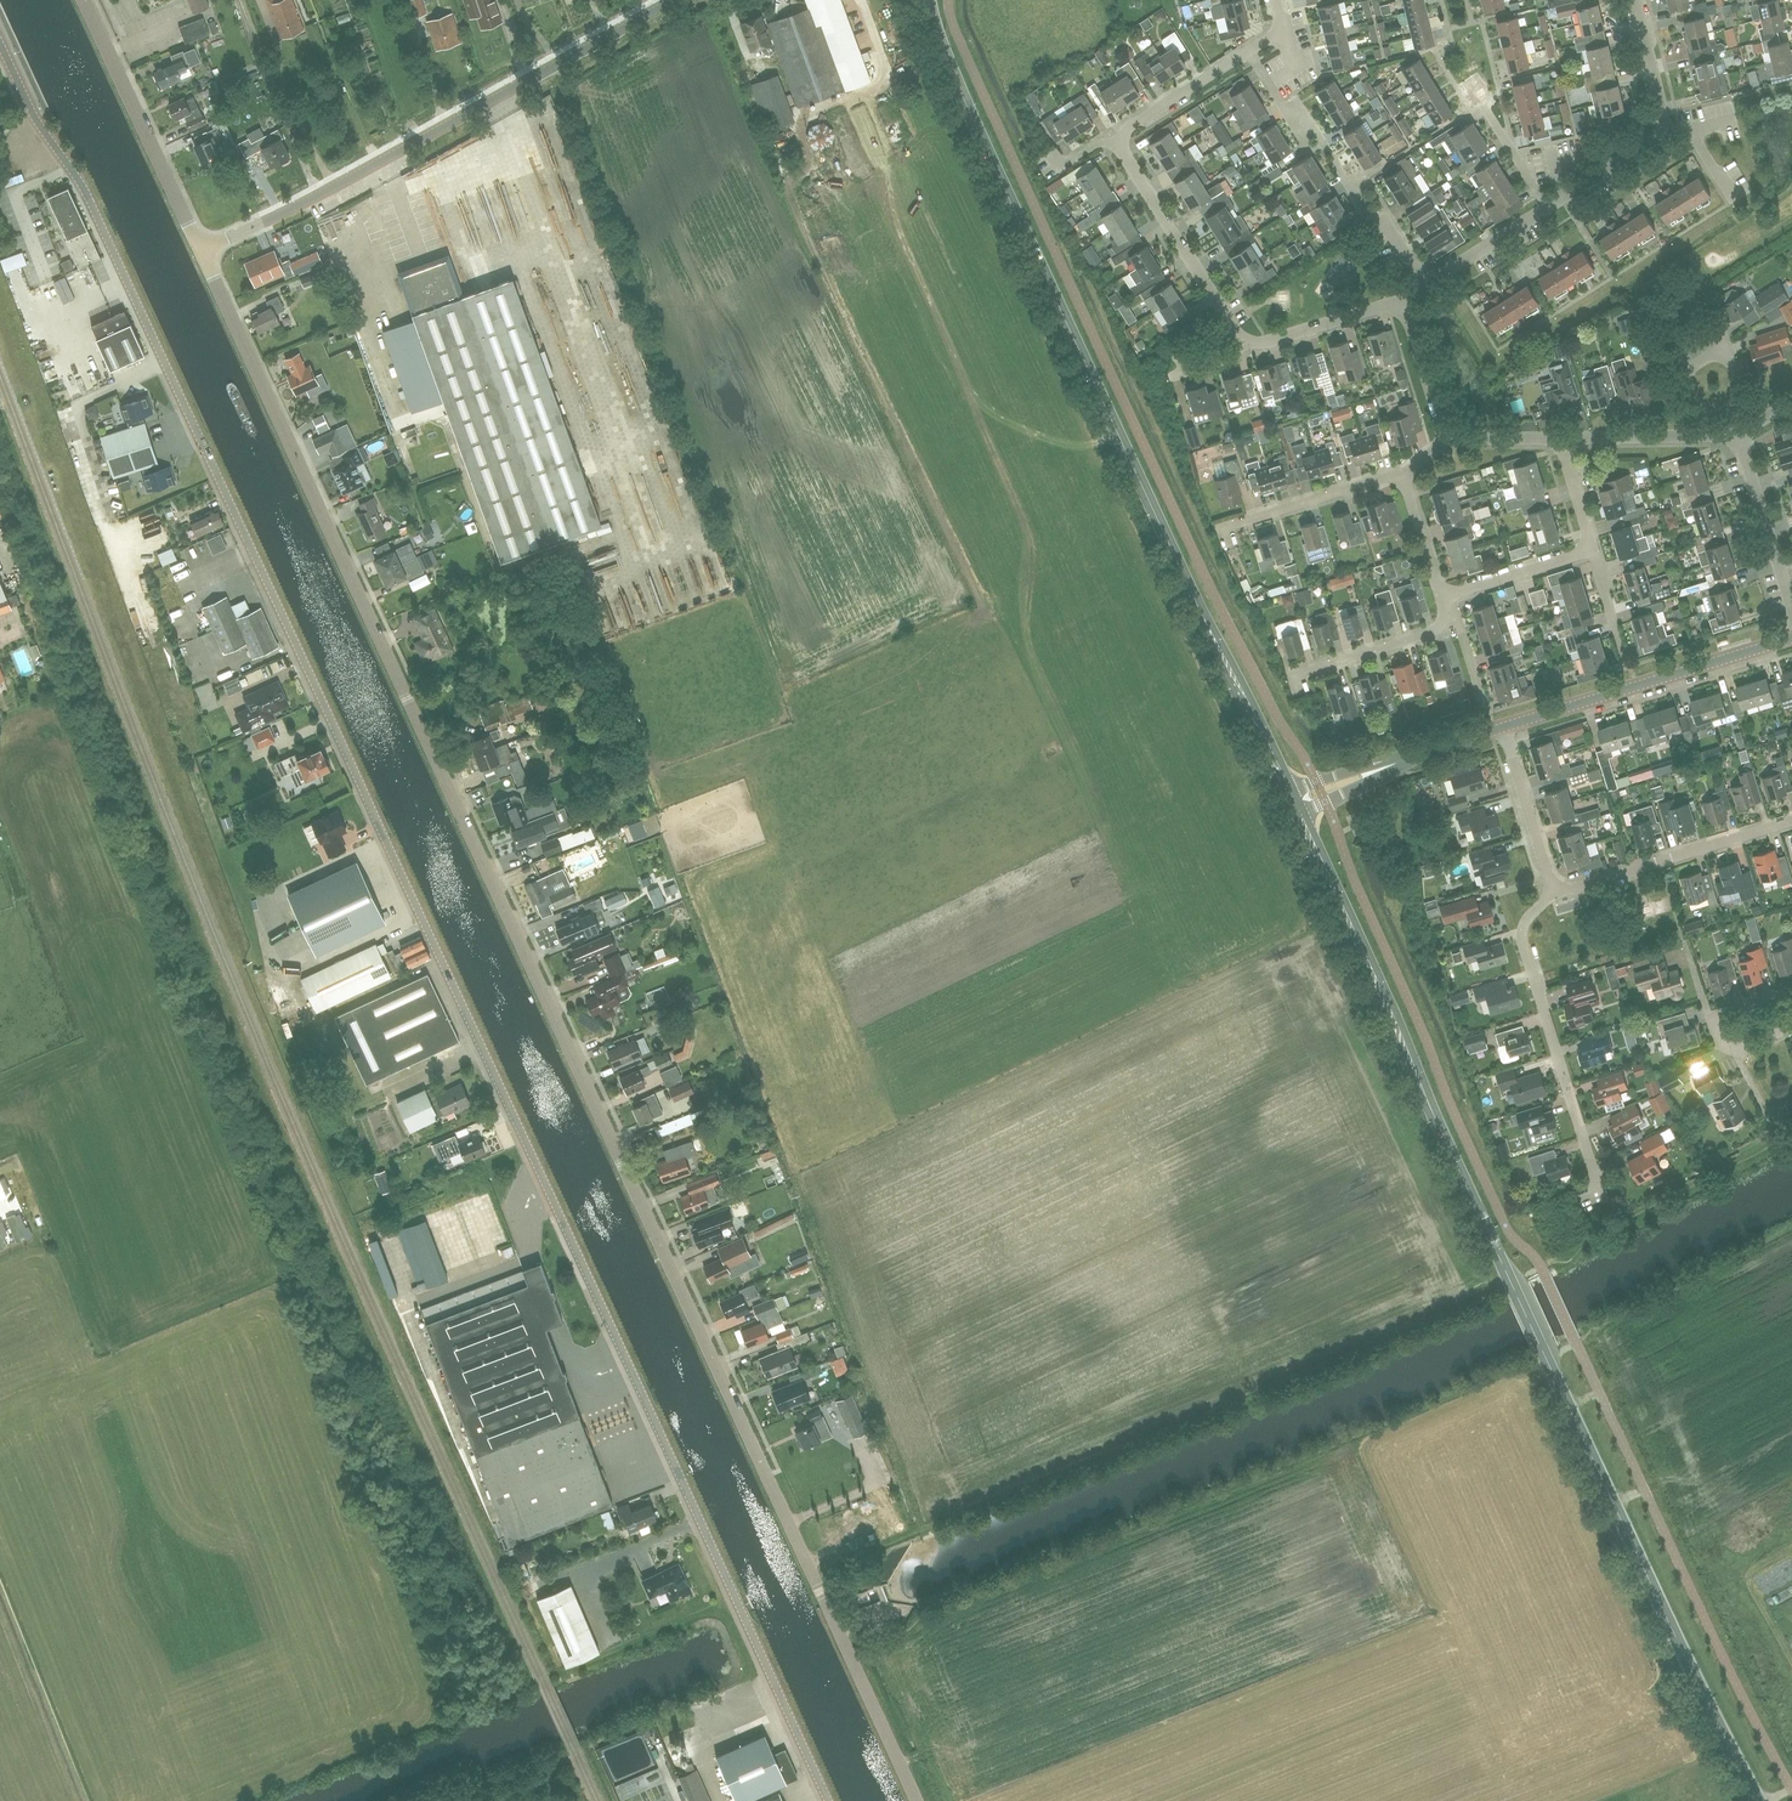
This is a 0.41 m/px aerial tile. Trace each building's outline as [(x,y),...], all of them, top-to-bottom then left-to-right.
[(194,13),(209,7),(207,0),(189,0),(194,13)] [(281,39),(303,30),(291,0),(266,0),(281,39)] [(427,14),(423,0),(407,0),(414,18),(427,14)] [(470,20),(479,17),(483,28),(501,21),(494,0),(463,0),(470,20)] [(871,80),(841,0),(806,0),(809,8),(767,23),(769,28),(765,30),(760,17),(743,23),(753,51),(770,44),(768,40),(773,38),(798,107),(871,80)] [(1207,7),(1212,6),(1215,19),(1224,17),(1245,12),(1242,0),(1233,0),(1225,2),(1225,0),(1205,0),(1207,7)] [(1361,0),(1364,9),(1370,7),(1369,0),(1363,0),(1361,0)] [(1423,0),(1402,0),(1405,12),(1425,7),(1423,0)] [(1485,11),(1505,6),(1504,0),(1482,0),(1485,11)] [(1689,0),(1664,0),(1664,3),(1668,2),(1670,10),(1689,6),(1690,13),(1707,9),(1706,2),(1695,4),(1694,0),(1690,0),(1689,0)] [(1754,10),(1760,8),(1762,18),(1785,12),(1784,6),(1780,7),(1778,0),(1772,0),(1770,0),(1752,0),(1754,10)] [(1580,21),(1601,16),(1598,3),(1577,8),(1575,1),(1558,6),(1560,15),(1571,13),(1571,15),(1578,14),(1580,21)] [(1317,7),(1320,20),(1340,15),(1337,2),(1317,7)] [(1182,6),(1181,6),(1184,18),(1185,17),(1191,16),(1188,4),(1182,6)] [(1380,5),(1373,7),(1375,16),(1382,14),(1380,5)] [(1370,7),(1364,9),(1366,18),(1373,16),(1370,7)] [(1428,19),(1425,7),(1405,12),(1408,24),(1428,19)] [(1692,20),(1682,22),(1684,30),(1682,31),(1684,37),(1707,31),(1705,22),(1710,21),(1707,9),(1690,13),(1692,20)] [(1248,25),(1245,12),(1224,17),(1227,31),(1218,33),(1220,40),(1234,36),(1232,30),(1248,25)] [(1785,12),(1762,18),(1764,27),(1759,28),(1761,40),(1779,36),(1777,29),(1785,27),(1783,19),(1787,18),(1785,12)] [(437,49),(461,41),(451,13),(428,21),(437,49)] [(1541,24),(1547,23),(1545,14),(1539,16),(1541,24)] [(1320,20),(1323,32),(1343,27),(1340,15),(1320,20)] [(1577,36),(1574,37),(1576,44),(1592,40),(1590,33),(1604,29),(1601,16),(1580,21),(1574,23),(1577,36)] [(1500,35),(1520,30),(1517,17),(1497,22),(1500,35)] [(1431,31),(1428,19),(1408,24),(1411,36),(1431,31)] [(214,20),(208,23),(212,32),(213,35),(219,32),(214,20)] [(1377,22),(1379,31),(1386,29),(1383,21),(1377,22)] [(1374,23),(1367,25),(1370,33),(1376,32),(1374,23)] [(1547,23),(1541,24),(1543,33),(1549,32),(1547,23)] [(1323,32),(1326,44),(1346,39),(1343,27),(1323,32)] [(1386,29),(1379,31),(1381,40),(1388,38),(1386,29)] [(1520,30),(1500,35),(1503,47),(1523,42),(1520,30)] [(326,48),(324,41),(320,31),(310,34),(317,55),(325,52),(324,49),(326,48)] [(1159,54),(1171,73),(1184,65),(1177,53),(1185,48),(1174,31),(1162,39),(1161,41),(1165,47),(1166,50),(1159,54)] [(1434,44),(1431,31),(1411,36),(1414,49),(1434,44)] [(1707,31),(1684,37),(1686,44),(1687,43),(1689,51),(1692,51),(1693,57),(1718,51),(1720,51),(1724,50),(1726,49),(1724,44),(1721,42),(1716,43),(1715,39),(1710,40),(1708,32),(1707,31)] [(1376,32),(1370,33),(1372,42),(1378,41),(1376,32)] [(1761,40),(1764,52),(1770,51),(1772,60),(1791,55),(1791,49),(1790,50),(1788,41),(1780,43),(1779,36),(1761,40)] [(1326,44),(1329,56),(1349,51),(1346,39),(1326,44)] [(1545,40),(1547,48),(1553,47),(1551,39),(1545,40)] [(1592,40),(1576,44),(1577,51),(1586,49),(1590,62),(1611,57),(1607,43),(1594,47),(1592,40)] [(1523,42),(1503,47),(1506,59),(1526,54),(1523,42)] [(1755,52),(1764,50),(1762,42),(1753,44),(1755,52)] [(1171,73),(1159,54),(1153,44),(1152,45),(1153,45),(1145,50),(1146,52),(1134,61),(1143,76),(1151,71),(1158,82),(1171,73)] [(1389,45),(1383,47),(1385,56),(1391,54),(1389,45)] [(1380,47),(1373,49),(1376,58),(1382,56),(1380,47)] [(1553,47),(1547,48),(1549,57),(1556,56),(1553,47)] [(155,72),(156,74),(154,75),(160,89),(171,84),(170,82),(181,78),(178,72),(190,68),(189,67),(200,62),(195,48),(183,53),(183,51),(171,56),(174,64),(155,72)] [(1733,58),(1731,49),(1723,51),(1725,60),(1733,58)] [(1349,51),(1329,56),(1332,68),(1352,64),(1349,51)] [(1697,72),(1693,73),(1694,79),(1718,74),(1716,64),(1721,63),(1718,51),(1693,57),(1697,72)] [(1526,54),(1506,59),(1510,71),(1529,66),(1526,54)] [(1769,71),(1772,83),(1789,79),(1787,72),(1791,71),(1791,55),(1772,60),(1764,62),(1767,71),(1769,71)] [(1586,71),(1583,75),(1585,84),(1602,80),(1601,73),(1614,70),(1611,57),(1590,62),(1591,69),(1586,71)] [(1408,80),(1425,70),(1419,59),(1401,69),(1408,80)] [(1119,80),(1113,84),(1126,103),(1139,95),(1130,82),(1138,77),(1128,62),(1116,70),(1115,73),(1119,80)] [(1368,75),(1365,69),(1357,74),(1360,80),(1368,75)] [(1425,70),(1408,80),(1414,91),(1431,80),(1425,70)] [(232,75),(235,82),(244,79),(241,72),(232,75)] [(1723,72),(1718,74),(1694,79),(1696,86),(1700,85),(1702,93),(1710,91),(1711,98),(1728,94),(1723,72)] [(768,130),(793,121),(776,75),(751,85),(768,130)] [(1561,77),(1554,79),(1556,88),(1563,86),(1561,77)] [(1367,79),(1361,83),(1366,90),(1372,86),(1367,79)] [(1316,91),(1322,102),(1340,91),(1333,80),(1316,91)] [(1431,80),(1414,91),(1420,101),(1438,91),(1431,80)] [(1536,93),(1533,80),(1513,85),(1516,98),(1536,93)] [(1602,80),(1585,84),(1587,92),(1591,91),(1594,104),(1621,97),(1617,84),(1604,87),(1602,80)] [(1382,81),(1374,86),(1379,94),(1387,89),(1382,81)] [(1126,103),(1113,84),(1106,88),(1103,84),(1097,88),(1094,84),(1087,88),(1097,104),(1104,99),(1112,112),(1126,103)] [(1233,101),(1237,109),(1256,97),(1248,84),(1236,92),(1232,86),(1219,94),(1226,106),(1233,101)] [(1372,86),(1366,90),(1371,98),(1377,94),(1372,86)] [(1563,86),(1556,88),(1559,96),(1565,95),(1563,86)] [(1033,90),(1024,96),(1037,116),(1042,112),(1038,105),(1037,97),(1033,90)] [(1322,102),(1329,112),(1346,102),(1340,91),(1322,102)] [(1438,91),(1420,101),(1427,112),(1444,102),(1438,91)] [(1536,93),(1516,98),(1519,110),(1539,105),(1536,93)] [(1075,108),(1067,114),(1079,133),(1093,124),(1085,111),(1092,107),(1084,94),(1071,102),(1075,108)] [(1395,102),(1391,95),(1383,100),(1387,107),(1395,102)] [(172,117),(175,117),(176,119),(184,115),(186,121),(185,122),(190,131),(208,123),(203,114),(202,115),(198,106),(197,106),(193,96),(185,100),(184,98),(169,105),(170,106),(168,109),(172,117)] [(1256,97),(1237,109),(1242,116),(1237,119),(1236,122),(1242,132),(1256,123),(1253,117),(1264,110),(1256,97)] [(1594,104),(1597,117),(1593,117),(1595,125),(1612,121),(1610,113),(1624,110),(1621,97),(1594,104)] [(1346,102),(1329,112),(1336,123),(1353,112),(1346,102)] [(1400,110),(1395,102),(1387,107),(1393,115),(1400,110)] [(1444,102),(1427,112),(1433,123),(1451,113),(1444,102)] [(1560,103),(1562,112),(1569,110),(1567,102),(1560,103)] [(1377,107),(1380,112),(1380,113),(1385,120),(1391,117),(1386,109),(1385,109),(1382,104),(1377,107)] [(1539,105),(1519,110),(1522,122),(1542,117),(1539,105)] [(1569,110),(1562,112),(1564,121),(1571,119),(1569,110)] [(1079,133),(1067,114),(1058,119),(1054,113),(1041,121),(1049,133),(1057,129),(1065,142),(1079,133)] [(1404,117),(1396,121),(1400,128),(1408,123),(1404,117)] [(1542,117),(1522,122),(1525,134),(1545,129),(1542,117)] [(1171,122),(1156,131),(1159,137),(1149,144),(1157,157),(1176,145),(1171,137),(1178,133),(1171,122)] [(1450,135),(1458,148),(1478,135),(1470,122),(1450,135)] [(1399,130),(1394,123),(1389,126),(1393,133),(1399,130)] [(1408,123),(1400,128),(1406,136),(1413,132),(1408,123)] [(1273,124),(1249,139),(1257,152),(1263,148),(1281,137),(1273,124)] [(1343,135),(1349,146),(1367,135),(1360,124),(1343,135)] [(216,145),(226,140),(219,126),(207,132),(210,139),(195,145),(202,162),(220,154),(216,145)] [(1549,129),(1550,135),(1562,132),(1560,126),(1549,129)] [(252,143),(249,138),(239,144),(246,157),(262,149),(272,166),(282,161),(283,164),(290,161),(288,157),(290,156),(280,139),(284,137),(279,128),(252,143)] [(1404,138),(1399,130),(1393,133),(1398,141),(1404,138)] [(1433,147),(1449,137),(1445,131),(1429,141),(1433,147)] [(1349,146),(1356,156),(1374,145),(1367,135),(1349,146)] [(1479,137),(1478,135),(1458,148),(1454,151),(1462,163),(1464,161),(1466,160),(1486,148),(1486,147),(1487,146),(1487,144),(1482,136),(1480,136),(1479,137)] [(1244,144),(1239,137),(1224,146),(1228,153),(1244,144)] [(1281,137),(1263,148),(1268,156),(1262,160),(1265,165),(1258,169),(1263,176),(1278,166),(1274,160),(1290,150),(1281,137)] [(1202,143),(1194,147),(1200,160),(1208,156),(1202,143)] [(1222,144),(1216,148),(1222,156),(1227,152),(1222,144)] [(1187,147),(1180,152),(1176,145),(1157,157),(1166,170),(1176,164),(1180,170),(1195,160),(1191,154),(1187,147)] [(1374,145),(1356,156),(1363,167),(1380,156),(1374,145)] [(1384,179),(1391,191),(1408,180),(1413,177),(1416,175),(1412,168),(1417,165),(1409,153),(1401,159),(1386,168),(1386,169),(1390,175),(1384,179)] [(1285,170),(1289,176),(1293,183),(1318,168),(1309,155),(1285,170)] [(1195,160),(1180,170),(1184,176),(1174,183),(1182,196),(1200,184),(1196,177),(1203,173),(1199,167),(1195,160)] [(1468,167),(1465,169),(1469,175),(1470,175),(1478,187),(1482,184),(1483,185),(1502,172),(1494,160),(1482,167),(1478,161),(1468,167)] [(1464,161),(1462,163),(1448,172),(1444,174),(1448,180),(1452,178),(1465,169),(1468,167),(1464,161)] [(1225,171),(1229,178),(1238,172),(1233,165),(1225,171)] [(1084,191),(1103,179),(1094,166),(1082,174),(1078,167),(1063,177),(1067,183),(1075,178),(1084,191)] [(1278,166),(1263,176),(1267,182),(1282,173),(1278,166)] [(1318,168),(1293,183),(1294,184),(1299,180),(1304,188),(1298,192),(1301,197),(1298,199),(1302,206),(1307,203),(1319,195),(1315,189),(1326,182),(1318,168)] [(1502,172),(1483,185),(1490,196),(1509,184),(1502,172)] [(1408,180),(1391,191),(1399,203),(1405,199),(1409,205),(1425,195),(1431,191),(1429,189),(1423,193),(1413,177),(1408,180)] [(1685,216),(1682,213),(1696,204),(1698,208),(1710,200),(1708,196),(1710,195),(1699,177),(1688,183),(1684,177),(1678,181),(1682,187),(1673,193),(1669,187),(1663,191),(1666,197),(1656,204),(1667,222),(1670,221),(1672,224),(1685,216)] [(1231,178),(1225,181),(1232,195),(1238,192),(1231,178)] [(1103,179),(1084,191),(1088,198),(1080,203),(1088,216),(1103,206),(1099,200),(1111,192),(1103,179)] [(1459,186),(1464,196),(1470,193),(1465,183),(1459,186)] [(1217,184),(1205,191),(1200,184),(1182,196),(1190,209),(1207,199),(1211,205),(1226,196),(1222,189),(1221,190),(1217,184)] [(1509,184),(1490,196),(1494,203),(1485,209),(1493,223),(1521,205),(1516,197),(1517,196),(1509,184)] [(1445,190),(1441,185),(1431,191),(1425,195),(1428,201),(1406,214),(1414,226),(1436,212),(1432,206),(1438,202),(1434,197),(1445,190)] [(100,257),(85,222),(69,187),(50,196),(54,206),(65,231),(68,238),(66,239),(79,267),(100,257)] [(1310,214),(1315,222),(1341,206),(1334,195),(1323,202),(1319,195),(1307,203),(1313,212),(1310,214)] [(1226,196),(1211,205),(1215,211),(1205,217),(1213,230),(1232,219),(1227,211),(1233,207),(1226,196)] [(1479,204),(1475,198),(1466,203),(1470,209),(1479,204)] [(1098,225),(1104,222),(1109,230),(1127,218),(1119,205),(1110,211),(1106,205),(1089,216),(1077,223),(1082,229),(1095,221),(1098,225)] [(1341,206),(1315,222),(1323,234),(1320,235),(1324,242),(1341,231),(1337,225),(1348,217),(1341,206)] [(1442,208),(1436,212),(1414,226),(1421,237),(1443,223),(1446,228),(1452,224),(1446,215),(1442,208)] [(379,243),(387,240),(374,211),(366,215),(379,243)] [(1623,216),(1627,222),(1618,228),(1614,222),(1608,226),(1611,232),(1601,239),(1612,257),(1615,255),(1617,259),(1630,251),(1627,248),(1641,239),(1643,243),(1655,235),(1653,231),(1655,230),(1644,211),(1633,218),(1629,212),(1623,216)] [(1473,220),(1469,213),(1458,220),(1463,227),(1473,220)] [(1238,215),(1232,219),(1213,230),(1222,244),(1232,237),(1236,244),(1251,235),(1238,215)] [(1127,218),(1109,230),(1117,243),(1110,247),(1114,254),(1130,244),(1126,238),(1136,232),(1127,218)] [(1444,244),(1448,250),(1464,241),(1453,223),(1452,224),(1446,228),(1424,242),(1431,253),(1444,244)] [(1251,235),(1236,244),(1240,250),(1230,257),(1238,270),(1263,254),(1256,258),(1248,245),(1255,241),(1251,235)] [(1378,241),(1370,243),(1372,250),(1380,247),(1378,241)] [(1130,263),(1131,262),(1135,269),(1152,258),(1152,257),(1153,256),(1153,254),(1148,247),(1147,246),(1146,247),(1145,246),(1131,254),(1127,248),(1110,259),(1114,265),(1125,259),(1127,263),(1130,263)] [(1562,254),(1566,261),(1557,266),(1553,260),(1547,264),(1550,270),(1540,277),(1551,296),(1554,294),(1556,298),(1568,290),(1566,286),(1579,278),(1581,282),(1594,274),(1592,270),(1594,269),(1583,250),(1572,257),(1568,250),(1562,254)] [(274,252),(246,264),(255,285),(283,273),(286,279),(304,271),(300,260),(291,263),(289,260),(280,264),(274,252)] [(300,260),(304,271),(322,263),(317,252),(300,260)] [(1263,254),(1238,270),(1246,283),(1257,276),(1261,283),(1275,274),(1271,267),(1265,271),(1260,263),(1266,259),(1263,254)] [(1154,258),(1153,258),(1152,258),(1135,269),(1128,273),(1135,284),(1129,289),(1133,295),(1150,284),(1146,278),(1160,269),(1159,268),(1160,267),(1160,266),(1156,258),(1154,258)] [(416,322),(384,334),(413,415),(445,404),(503,563),(590,532),(596,530),(597,530),(603,527),(601,524),(562,414),(558,405),(548,376),(553,374),(544,350),(539,352),(538,350),(513,278),(462,296),(449,261),(403,279),(416,317),(415,318),(416,322)] [(300,279),(303,288),(327,278),(324,270),(300,279)] [(1724,298),(1728,303),(1724,305),(1733,320),(1742,315),(1748,326),(1761,318),(1761,317),(1761,316),(1761,317),(1767,313),(1768,314),(1790,301),(1779,283),(1758,296),(1752,300),(1752,299),(1748,302),(1743,294),(1740,295),(1737,290),(1733,289),(1725,294),(1724,298)] [(1159,309),(1177,297),(1168,284),(1158,290),(1155,284),(1139,294),(1143,300),(1144,299),(1152,313),(1159,309)] [(1511,321),(1524,313),(1526,316),(1539,309),(1537,305),(1539,303),(1528,285),(1517,292),(1513,285),(1507,289),(1510,296),(1501,301),(1497,295),(1491,299),(1495,306),(1485,312),(1496,330),(1498,329),(1501,333),(1513,325),(1511,321)] [(252,313),(252,316),(251,316),(259,333),(280,323),(276,314),(285,309),(278,295),(266,301),(270,308),(259,313),(257,311),(252,313)] [(1159,309),(1152,313),(1160,326),(1164,333),(1179,323),(1175,317),(1185,311),(1180,303),(1182,302),(1180,298),(1178,300),(1177,297),(1159,309)] [(1791,300),(1780,307),(1790,325),(1791,324),(1791,300)] [(103,320),(92,325),(92,326),(98,339),(97,339),(111,370),(145,354),(125,312),(125,310),(103,320)] [(1622,335),(1637,330),(1633,316),(1618,321),(1622,335)] [(1758,366),(1783,358),(1779,346),(1791,343),(1786,328),(1757,337),(1760,343),(1752,346),(1758,366)] [(1401,360),(1396,342),(1387,345),(1382,330),(1367,335),(1374,356),(1381,354),(1384,364),(1391,362),(1392,363),(1401,360)] [(1347,380),(1363,375),(1355,350),(1348,353),(1344,342),(1328,347),(1335,369),(1343,366),(1347,380)] [(1556,358),(1566,355),(1563,344),(1553,348),(1556,358)] [(1314,388),(1322,385),(1325,394),(1333,392),(1325,366),(1317,368),(1312,352),(1295,357),(1296,361),(1292,362),(1295,372),(1300,371),(1301,377),(1310,374),(1314,388)] [(297,394),(319,384),(310,364),(306,367),(299,353),(286,359),(292,373),(288,375),(297,394)] [(1633,368),(1628,369),(1624,357),(1612,361),(1622,392),(1624,400),(1635,397),(1638,406),(1640,405),(1642,406),(1646,405),(1647,403),(1655,400),(1648,378),(1637,381),(1633,368)] [(1553,377),(1540,381),(1546,401),(1540,403),(1542,412),(1572,404),(1570,400),(1578,397),(1574,384),(1566,358),(1548,364),(1553,377)] [(1285,377),(1278,379),(1273,364),(1257,369),(1263,389),(1272,386),(1276,399),(1290,394),(1285,377)] [(1589,393),(1586,396),(1591,400),(1593,408),(1596,407),(1601,408),(1602,405),(1611,402),(1605,384),(1613,381),(1613,384),(1614,383),(1608,364),(1595,368),(1595,369),(1599,368),(1601,375),(1595,377),(1595,375),(1583,376),(1584,380),(1589,393)] [(1399,388),(1410,385),(1404,368),(1394,371),(1399,388)] [(1237,397),(1241,408),(1257,403),(1252,387),(1244,390),(1239,375),(1222,380),(1228,400),(1237,397)] [(1190,387),(1191,389),(1187,390),(1194,414),(1206,410),(1209,418),(1223,414),(1219,399),(1210,402),(1205,385),(1200,387),(1199,384),(1190,387)] [(1331,394),(1336,407),(1343,403),(1338,391),(1331,394)] [(129,428),(101,437),(107,457),(151,443),(145,422),(140,424),(139,419),(140,417),(152,413),(147,396),(136,400),(137,401),(121,406),(126,421),(127,421),(129,428)] [(396,403),(401,418),(411,414),(405,400),(396,403)] [(1396,444),(1400,443),(1402,445),(1407,443),(1408,441),(1415,439),(1413,432),(1421,430),(1412,402),(1399,406),(1402,417),(1389,421),(1396,444)] [(1351,416),(1350,412),(1348,407),(1348,406),(1339,409),(1332,411),(1331,411),(1334,421),(1351,416)] [(1301,415),(1299,408),(1289,411),(1292,418),(1301,415)] [(318,418),(322,430),(334,425),(329,413),(318,418)] [(1264,418),(1251,421),(1254,432),(1267,428),(1264,418)] [(1777,441),(1774,442),(1779,455),(1791,451),(1791,421),(1774,433),(1777,441)] [(1365,426),(1367,435),(1360,437),(1367,461),(1380,457),(1376,443),(1383,441),(1378,426),(1377,423),(1365,426)] [(1201,444),(1195,425),(1184,428),(1190,447),(1192,447),(1193,450),(1200,448),(1199,444),(1201,444)] [(399,431),(403,439),(416,434),(414,426),(399,431)] [(319,454),(329,449),(332,457),(346,450),(338,433),(337,429),(330,432),(330,431),(313,439),(319,454)] [(1352,432),(1339,436),(1345,453),(1350,452),(1355,465),(1367,461),(1360,437),(1354,439),(1352,432)] [(1325,443),(1325,447),(1313,451),(1321,475),(1334,471),(1330,458),(1336,456),(1332,441),(1331,441),(1325,443)] [(1225,453),(1234,449),(1231,442),(1222,445),(1225,453)] [(1321,475),(1313,451),(1307,453),(1303,442),(1290,446),(1297,468),(1304,466),(1308,479),(1321,475)] [(158,463),(151,443),(107,457),(114,477),(142,468),(144,475),(143,475),(148,490),(164,485),(164,486),(175,483),(169,467),(157,471),(155,469),(153,464),(158,463)] [(346,462),(333,468),(344,493),(364,484),(364,482),(367,480),(363,472),(359,473),(356,465),(365,461),(359,447),(343,455),(346,462)] [(394,450),(387,453),(393,464),(399,461),(394,450)] [(1779,455),(1783,469),(1791,466),(1791,451),(1779,455)] [(1274,463),(1266,465),(1274,490),(1287,486),(1283,472),(1289,470),(1284,455),(1273,459),(1274,463)] [(1664,469),(1670,467),(1672,473),(1680,470),(1683,479),(1704,472),(1700,457),(1686,462),(1684,455),(1662,462),(1664,469)] [(1519,482),(1540,476),(1535,461),(1521,465),(1518,457),(1504,462),(1506,470),(1515,468),(1519,482)] [(1227,476),(1214,480),(1222,506),(1240,500),(1234,482),(1242,480),(1235,458),(1223,462),(1227,476)] [(1260,494),(1274,490),(1266,465),(1260,467),(1257,459),(1244,464),(1245,467),(1250,482),(1253,493),(1260,491),(1260,494)] [(1645,459),(1633,463),(1636,473),(1648,469),(1645,459)] [(1680,495),(1682,502),(1698,497),(1696,490),(1709,486),(1704,472),(1683,479),(1686,487),(1678,489),(1680,495)] [(1599,491),(1603,504),(1622,498),(1632,495),(1635,494),(1633,488),(1629,474),(1612,479),(1601,483),(1604,490),(1599,491)] [(1435,508),(1456,502),(1452,486),(1462,484),(1459,475),(1442,481),(1444,489),(1430,493),(1435,508)] [(1508,511),(1521,507),(1532,504),(1530,495),(1544,491),(1540,476),(1519,482),(1513,484),(1518,499),(1505,503),(1508,511)] [(117,496),(122,508),(127,506),(123,494),(117,496)] [(1694,513),(1697,521),(1718,514),(1713,500),(1700,504),(1698,497),(1682,502),(1684,509),(1686,516),(1694,513)] [(368,540),(386,532),(375,506),(377,505),(374,498),(360,504),(363,512),(357,515),(368,540)] [(1622,498),(1603,504),(1607,517),(1622,513),(1624,520),(1646,513),(1644,506),(1635,509),(1633,502),(1624,505),(1622,498)] [(1365,532),(1373,529),(1376,538),(1402,530),(1393,500),(1384,502),(1384,501),(1366,506),(1369,514),(1361,516),(1365,532)] [(1456,502),(1435,508),(1435,509),(1434,509),(1433,511),(1436,521),(1438,522),(1439,522),(1439,523),(1454,519),(1456,527),(1469,523),(1473,522),(1468,506),(1459,509),(1456,502)] [(1535,503),(1532,504),(1521,507),(1523,515),(1528,514),(1533,528),(1554,522),(1549,507),(1538,510),(1535,503)] [(198,517),(191,520),(193,526),(198,536),(224,524),(217,508),(198,517)] [(146,537),(166,529),(159,512),(139,520),(146,537)] [(1349,546),(1364,541),(1360,526),(1352,528),(1347,512),(1333,517),(1340,539),(1347,537),(1349,546)] [(1646,513),(1624,520),(1627,527),(1612,531),(1616,545),(1635,539),(1631,526),(1648,520),(1646,513)] [(1693,537),(1696,545),(1712,540),(1709,533),(1723,528),(1718,514),(1697,521),(1701,535),(1693,537)] [(132,520),(119,523),(122,534),(135,531),(132,520)] [(1314,522),(1300,527),(1305,543),(1304,543),(1309,562),(1318,559),(1332,555),(1326,536),(1319,538),(1316,527),(1314,522)] [(1554,522),(1533,528),(1537,543),(1532,545),(1535,553),(1549,548),(1547,541),(1558,537),(1554,522)] [(1456,536),(1444,539),(1449,554),(1469,548),(1472,547),(1469,539),(1474,537),(1469,523),(1456,527),(1453,528),(1456,536)] [(206,540),(213,554),(227,548),(221,533),(206,540)] [(1263,560),(1263,558),(1272,555),(1275,566),(1291,561),(1287,550),(1280,552),(1275,534),(1257,540),(1259,547),(1253,549),(1258,562),(1263,560)] [(1635,539),(1616,545),(1620,558),(1635,553),(1637,560),(1654,555),(1659,554),(1657,547),(1648,549),(1644,536),(1635,539)] [(1710,563),(1732,557),(1727,542),(1714,546),(1712,540),(1696,545),(1702,566),(1710,563)] [(381,573),(416,556),(411,544),(395,551),(376,560),(381,573)] [(172,547),(157,554),(163,565),(177,559),(172,547)] [(1469,548),(1449,554),(1453,569),(1465,566),(1467,573),(1483,569),(1479,554),(1472,556),(1469,548)] [(435,556),(432,549),(417,556),(420,563),(435,556)] [(1654,555),(1637,560),(1640,567),(1624,572),(1629,586),(1648,579),(1644,566),(1656,562),(1654,555)] [(419,562),(416,556),(381,573),(387,585),(406,576),(408,579),(424,572),(419,562)] [(1710,563),(1702,566),(1709,587),(1716,585),(1725,582),(1723,575),(1736,571),(1732,557),(1710,563)] [(1287,575),(1297,572),(1294,564),(1285,567),(1287,575)] [(1560,583),(1564,597),(1585,591),(1580,577),(1576,578),(1565,581),(1561,571),(1560,571),(1548,575),(1551,586),(1560,583)] [(1299,573),(1290,576),(1291,578),(1294,578),(1295,582),(1269,590),(1271,596),(1300,587),(1303,586),(1299,573)] [(12,608),(0,576),(0,612),(12,608)] [(1345,578),(1348,586),(1355,584),(1352,576),(1345,578)] [(1398,600),(1399,599),(1405,618),(1406,619),(1420,614),(1417,602),(1424,599),(1420,586),(1417,576),(1410,578),(1411,582),(1394,587),(1398,600)] [(1660,582),(1650,585),(1648,579),(1629,586),(1626,586),(1630,599),(1632,598),(1633,599),(1648,594),(1650,601),(1671,594),(1669,587),(1662,589),(1660,582)] [(1258,595),(1268,590),(1266,585),(1256,590),(1258,595)] [(1715,609),(1736,602),(1735,601),(1738,600),(1734,588),(1731,589),(1731,588),(1718,592),(1716,585),(1709,587),(1700,590),(1707,611),(1715,609)] [(1533,607),(1547,602),(1543,588),(1528,592),(1533,607)] [(1295,592),(1300,606),(1308,603),(1304,589),(1295,592)] [(1387,611),(1394,609),(1389,589),(1374,594),(1378,606),(1370,608),(1376,628),(1391,623),(1387,611)] [(1562,614),(1569,612),(1589,605),(1585,591),(1564,597),(1567,605),(1560,607),(1562,614)] [(1523,594),(1509,598),(1511,606),(1506,607),(1508,615),(1528,608),(1523,594)] [(261,609),(237,620),(227,598),(204,608),(224,652),(248,641),(255,658),(279,647),(261,609)] [(1665,608),(1662,601),(1645,606),(1647,614),(1632,618),(1636,632),(1659,624),(1655,611),(1659,610),(1665,608)] [(1740,616),(1736,602),(1715,609),(1717,617),(1709,619),(1711,625),(1713,633),(1729,627),(1727,620),(1740,616)] [(1505,615),(1497,617),(1493,603),(1472,610),(1476,624),(1505,616),(1505,615)] [(1358,620),(1365,618),(1361,604),(1346,609),(1348,615),(1340,618),(1346,637),(1361,633),(1358,620)] [(1569,612),(1573,626),(1594,620),(1589,605),(1569,612)] [(424,659),(451,646),(434,609),(415,618),(424,639),(417,643),(424,659)] [(1315,615),(1318,625),(1311,627),(1316,647),(1332,642),(1328,630),(1335,627),(1331,613),(1325,615),(1324,612),(1315,615)] [(178,618),(181,626),(195,621),(192,613),(178,618)] [(1515,630),(1523,627),(1519,613),(1511,616),(1515,630)] [(1505,616),(1476,624),(1481,639),(1509,630),(1505,616)] [(1278,637),(1281,636),(1287,656),(1302,651),(1298,639),(1306,637),(1301,623),(1294,625),(1293,620),(1274,626),(1278,637)] [(1640,643),(1640,645),(1655,640),(1658,648),(1675,642),(1673,634),(1668,636),(1663,623),(1659,624),(1636,632),(1634,633),(1637,644),(1640,643)] [(1564,637),(1574,634),(1572,627),(1557,631),(1559,638),(1564,637)] [(1509,630),(1481,639),(1485,653),(1509,646),(1511,653),(1520,650),(1526,648),(1524,642),(1514,645),(1509,630)] [(1574,634),(1564,637),(1569,652),(1578,649),(1581,657),(1603,650),(1598,635),(1584,640),(1581,631),(1574,634)] [(36,646),(40,658),(47,655),(42,644),(36,646)] [(1511,653),(1504,655),(1506,662),(1490,667),(1495,684),(1517,677),(1515,670),(1520,664),(1518,659),(1523,658),(1520,650),(1511,653)] [(1603,650),(1581,657),(1585,672),(1576,675),(1578,683),(1596,678),(1594,670),(1608,665),(1603,650)] [(1448,692),(1463,687),(1459,673),(1452,675),(1445,651),(1426,656),(1433,678),(1443,675),(1448,692)] [(1392,683),(1397,681),(1400,691),(1412,687),(1414,693),(1426,690),(1420,670),(1412,673),(1409,662),(1392,667),(1394,674),(1390,675),(1392,683)] [(597,683),(592,667),(581,671),(587,687),(597,683)] [(1779,691),(1782,702),(1785,710),(1791,708),(1791,670),(1782,673),(1787,688),(1779,691)] [(1365,700),(1375,697),(1380,714),(1393,710),(1385,686),(1383,678),(1376,680),(1374,673),(1358,678),(1365,700)] [(1508,705),(1535,696),(1530,682),(1520,686),(1517,677),(1495,684),(1500,700),(1505,698),(1508,705)] [(1782,702),(1779,691),(1778,687),(1770,690),(1766,678),(1751,683),(1757,704),(1772,699),(1774,704),(1782,702)] [(1739,699),(1732,702),(1737,716),(1744,713),(1743,708),(1757,704),(1751,683),(1736,688),(1739,699)] [(243,733),(245,732),(247,735),(263,727),(261,723),(273,718),(271,713),(287,705),(278,684),(246,698),(250,706),(234,712),(243,733)] [(1350,694),(1343,696),(1339,684),(1325,688),(1332,712),(1339,710),(1343,721),(1357,717),(1350,694)] [(1736,716),(1737,716),(1732,702),(1733,705),(1725,707),(1720,692),(1705,697),(1712,719),(1719,717),(1721,724),(1737,719),(1736,716)] [(511,703),(508,697),(499,701),(492,703),(497,715),(499,715),(502,724),(507,722),(517,718),(516,715),(533,709),(532,708),(533,707),(528,696),(511,703)] [(1697,724),(1689,726),(1690,730),(1691,733),(1706,728),(1704,722),(1712,719),(1705,697),(1690,702),(1697,724)] [(1689,726),(1687,721),(1686,716),(1678,718),(1674,707),(1659,711),(1665,732),(1666,732),(1681,727),(1682,732),(1690,730),(1689,726)] [(1649,731),(1641,733),(1645,747),(1668,740),(1666,732),(1665,732),(1659,711),(1644,716),(1644,717),(1649,731)] [(497,715),(483,721),(487,731),(501,725),(497,715)] [(1628,721),(1613,725),(1620,746),(1628,743),(1630,751),(1636,749),(1637,753),(1646,750),(1645,747),(1641,733),(1639,729),(1631,731),(1628,721)] [(1582,722),(1558,730),(1541,735),(1544,743),(1531,747),(1536,762),(1556,756),(1553,746),(1562,743),(1561,740),(1585,732),(1582,722)] [(1610,749),(1620,746),(1613,725),(1598,730),(1604,749),(1607,759),(1609,758),(1613,757),(1610,749)] [(276,741),(269,726),(251,735),(258,749),(276,741)] [(470,741),(476,755),(494,748),(491,740),(500,737),(497,729),(483,734),(483,736),(470,741)] [(494,748),(476,755),(481,768),(494,763),(499,776),(512,771),(518,785),(527,782),(517,756),(515,750),(510,752),(506,743),(494,748)] [(296,753),(282,759),(290,775),(296,788),(311,781),(309,777),(330,768),(329,766),(331,765),(327,757),(325,758),(324,756),(321,749),(305,756),(304,754),(298,757),(296,753)] [(1556,756),(1536,762),(1541,777),(1542,777),(1553,773),(1556,780),(1556,781),(1569,777),(1587,771),(1584,763),(1570,768),(1568,762),(1559,765),(1556,756)] [(1783,781),(1789,779),(1785,764),(1783,756),(1775,758),(1778,766),(1772,768),(1774,774),(1762,778),(1769,799),(1787,794),(1783,781)] [(1755,802),(1762,800),(1750,760),(1746,762),(1744,766),(1745,772),(1740,774),(1743,784),(1732,788),(1739,809),(1756,803),(1755,802)] [(1629,775),(1616,779),(1611,763),(1601,766),(1609,790),(1611,790),(1619,787),(1632,784),(1629,775)] [(1464,795),(1485,788),(1479,768),(1450,777),(1456,796),(1447,799),(1451,810),(1467,805),(1464,795)] [(1656,768),(1635,774),(1637,781),(1658,775),(1656,768)] [(1587,771),(1569,777),(1572,785),(1589,779),(1587,771)] [(1550,807),(1570,801),(1566,787),(1562,788),(1561,785),(1553,787),(1554,791),(1545,793),(1550,807)] [(1623,799),(1621,795),(1620,790),(1619,787),(1611,790),(1614,802),(1623,799)] [(1723,805),(1730,803),(1725,789),(1713,793),(1715,800),(1703,803),(1709,824),(1727,818),(1723,805)] [(524,807),(521,797),(515,795),(494,803),(501,823),(513,818),(516,825),(521,823),(529,820),(557,809),(553,799),(525,809),(524,807)] [(1688,801),(1688,804),(1676,807),(1673,799),(1660,804),(1665,822),(1673,820),(1677,834),(1696,828),(1691,811),(1697,809),(1694,799),(1688,801)] [(1570,801),(1550,807),(1554,821),(1563,818),(1564,821),(1571,819),(1570,816),(1575,814),(1570,801)] [(1629,812),(1633,825),(1639,846),(1655,841),(1650,824),(1657,822),(1652,805),(1638,810),(1629,812)] [(1584,821),(1588,819),(1601,815),(1599,807),(1581,813),(1584,821)] [(543,815),(529,820),(521,823),(523,827),(513,831),(519,845),(546,835),(544,831),(557,826),(552,811),(545,814),(543,815)] [(313,824),(321,842),(323,841),(330,856),(345,848),(338,834),(346,830),(337,812),(313,824)] [(1474,840),(1498,832),(1493,815),(1476,820),(1474,812),(1457,817),(1461,831),(1471,828),(1474,840)] [(655,814),(654,814),(628,825),(634,841),(662,830),(655,814)] [(1562,851),(1563,851),(1564,852),(1585,845),(1583,838),(1593,834),(1588,819),(1584,821),(1571,825),(1573,832),(1559,837),(1559,838),(1558,838),(1557,840),(1560,850),(1562,851)] [(572,832),(558,837),(558,836),(541,843),(547,856),(595,837),(591,826),(573,833),(572,832)] [(1585,845),(1564,852),(1568,867),(1582,863),(1584,870),(1598,866),(1599,870),(1608,867),(1605,859),(1601,860),(1595,842),(1585,845)] [(1505,878),(1502,869),(1509,867),(1504,853),(1493,856),(1490,848),(1484,850),(1468,854),(1473,868),(1482,865),(1484,873),(1480,874),(1483,884),(1505,878)] [(1755,856),(1763,882),(1776,878),(1778,886),(1782,885),(1791,882),(1791,877),(1787,861),(1779,863),(1777,858),(1775,850),(1755,856)] [(1618,855),(1620,861),(1627,859),(1625,853),(1618,855)] [(358,860),(289,893),(318,953),(387,921),(358,860)] [(1743,900),(1757,896),(1752,880),(1744,882),(1737,862),(1720,867),(1725,881),(1717,884),(1720,894),(1730,891),(1739,888),(1743,900)] [(1425,877),(1433,875),(1430,865),(1423,867),(1425,877)] [(538,910),(539,910),(550,905),(554,903),(555,906),(576,897),(562,868),(559,869),(553,872),(547,875),(525,885),(534,903),(535,903),(538,910)] [(1711,908),(1719,905),(1713,888),(1706,890),(1700,873),(1682,879),(1689,903),(1708,898),(1711,908)] [(674,883),(664,888),(667,896),(678,892),(674,883)] [(655,907),(666,903),(657,884),(647,889),(655,907)] [(615,894),(604,899),(609,911),(617,907),(628,902),(625,896),(623,891),(622,891),(615,894)] [(573,919),(574,922),(557,929),(562,943),(581,935),(583,939),(600,932),(591,912),(604,907),(600,898),(584,904),(587,913),(573,919)] [(1436,898),(1428,900),(1430,907),(1438,905),(1436,898)] [(1444,923),(1466,916),(1470,927),(1492,920),(1486,901),(1471,906),(1468,898),(1439,907),(1444,923)] [(1754,918),(1746,921),(1748,927),(1757,925),(1754,918)] [(1704,930),(1702,921),(1685,926),(1688,935),(1704,930)] [(1713,932),(1716,943),(1724,940),(1721,929),(1713,932)] [(600,967),(595,955),(615,947),(613,942),(610,934),(572,950),(575,957),(569,960),(574,973),(581,970),(582,974),(600,967)] [(386,953),(391,963),(425,947),(420,937),(400,946),(403,951),(395,955),(393,949),(388,952),(384,942),(377,945),(381,955),(386,953)] [(1782,942),(1784,948),(1774,951),(1781,974),(1791,970),(1791,938),(1782,942)] [(1480,969),(1505,961),(1500,943),(1484,947),(1482,940),(1462,946),(1467,962),(1477,959),(1480,969)] [(391,976),(381,955),(377,945),(376,944),(342,959),(342,958),(334,962),(335,963),(301,979),(317,1012),(391,976)] [(430,958),(425,947),(391,963),(396,974),(403,971),(400,966),(408,962),(411,967),(430,958)] [(1751,959),(1741,962),(1747,984),(1763,980),(1759,968),(1767,966),(1766,962),(1762,948),(1748,952),(1751,959)] [(676,952),(654,960),(643,964),(644,966),(646,970),(651,968),(654,969),(657,968),(659,965),(664,963),(665,965),(678,960),(676,952)] [(607,960),(614,975),(626,969),(620,955),(607,960)] [(1729,975),(1736,973),(1731,957),(1719,961),(1721,969),(1709,973),(1716,994),(1733,989),(1729,975)] [(1652,965),(1653,970),(1635,975),(1639,989),(1653,984),(1658,997),(1670,994),(1670,996),(1673,999),(1677,1000),(1681,998),(1684,995),(1684,992),(1683,990),(1678,971),(1667,975),(1663,962),(1652,965)] [(1614,964),(1605,967),(1608,978),(1609,978),(1617,975),(1616,969),(1614,964)] [(593,1014),(600,1010),(602,1015),(606,1016),(611,1014),(613,1009),(611,1005),(619,1002),(614,990),(628,984),(626,981),(639,976),(640,972),(639,970),(636,968),(623,974),(622,973),(594,987),(597,994),(586,1000),(589,1006),(588,1008),(590,1013),(593,1013),(593,1014)] [(459,1040),(444,1007),(428,973),(335,1017),(367,1084),(459,1040)] [(1594,988),(1591,979),(1566,986),(1571,1004),(1565,1006),(1571,1028),(1585,1024),(1584,1022),(1594,1019),(1590,1007),(1599,1004),(1594,988)] [(1490,1013),(1518,1004),(1513,986),(1496,991),(1494,984),(1474,990),(1477,1001),(1486,999),(1490,1013)] [(698,995),(684,1000),(688,1010),(717,1000),(713,990),(698,995)] [(1466,992),(1450,997),(1453,1005),(1468,1000),(1466,992)] [(1681,1050),(1700,1045),(1695,1029),(1686,1031),(1683,1023),(1677,1025),(1675,1016),(1657,1021),(1662,1039),(1667,1037),(1669,1045),(1678,1042),(1681,1050)] [(1648,1030),(1645,1019),(1634,1022),(1634,1023),(1637,1034),(1648,1030)] [(1632,1025),(1623,1028),(1624,1034),(1634,1031),(1632,1025)] [(683,1050),(674,1055),(677,1061),(689,1055),(696,1030),(689,1028),(683,1050)] [(1520,1057),(1519,1054),(1532,1050),(1527,1033),(1512,1037),(1510,1030),(1495,1034),(1499,1047),(1498,1049),(1501,1060),(1504,1062),(1506,1063),(1517,1060),(1520,1057)] [(1486,1043),(1483,1034),(1465,1039),(1468,1049),(1486,1043)] [(1581,1043),(1583,1050),(1578,1052),(1583,1067),(1606,1060),(1604,1052),(1612,1049),(1608,1035),(1581,1043)] [(614,1065),(641,1054),(635,1040),(608,1051),(614,1065)] [(654,1059),(658,1069),(673,1063),(668,1053),(654,1059)] [(1643,1062),(1632,1065),(1636,1076),(1647,1073),(1643,1062)] [(1683,1082),(1681,1079),(1694,1072),(1688,1062),(1658,1078),(1665,1092),(1683,1082)] [(651,1072),(648,1064),(620,1078),(627,1093),(645,1084),(641,1077),(651,1072)] [(1717,1099),(1728,1093),(1722,1081),(1723,1080),(1716,1066),(1694,1078),(1701,1092),(1711,1087),(1717,1099)] [(1517,1103),(1546,1094),(1540,1073),(1517,1080),(1513,1069),(1497,1074),(1502,1090),(1512,1087),(1517,1103)] [(1598,1105),(1604,1104),(1607,1112),(1625,1105),(1622,1098),(1621,1098),(1619,1090),(1627,1088),(1622,1073),(1608,1078),(1598,1081),(1600,1087),(1593,1090),(1598,1105)] [(675,1086),(681,1098),(694,1092),(689,1080),(675,1086)] [(424,1089),(397,1102),(410,1130),(437,1118),(439,1118),(438,1117),(445,1113),(445,1114),(470,1103),(461,1084),(436,1096),(437,1096),(430,1100),(425,1090),(425,1088),(424,1089)] [(1728,1093),(1717,1099),(1717,1100),(1714,1102),(1727,1126),(1745,1117),(1732,1092),(1729,1093),(1728,1093)] [(657,1102),(653,1093),(643,1098),(636,1101),(638,1105),(633,1107),(640,1124),(652,1118),(647,1107),(657,1102)] [(1521,1113),(1512,1116),(1512,1118),(1514,1122),(1519,1121),(1522,1129),(1532,1126),(1537,1143),(1553,1138),(1551,1128),(1556,1127),(1551,1111),(1544,1113),(1543,1106),(1536,1108),(1521,1113)] [(1615,1125),(1610,1127),(1618,1142),(1624,1139),(1627,1144),(1642,1136),(1640,1131),(1639,1129),(1636,1123),(1643,1120),(1635,1106),(1622,1113),(1611,1119),(1615,1125)] [(704,1108),(690,1114),(689,1113),(682,1115),(657,1126),(661,1136),(693,1122),(692,1119),(707,1114),(704,1108)] [(455,1134),(433,1143),(437,1154),(448,1149),(451,1156),(461,1151),(462,1153),(465,1160),(467,1159),(467,1160),(472,1158),(471,1157),(485,1151),(485,1150),(487,1149),(484,1141),(481,1142),(479,1136),(466,1142),(466,1140),(459,1143),(455,1134)] [(1653,1158),(1668,1150),(1660,1134),(1642,1143),(1647,1153),(1629,1162),(1639,1183),(1661,1172),(1653,1158)] [(676,1156),(657,1163),(663,1182),(690,1173),(684,1157),(695,1154),(691,1141),(691,1140),(673,1147),(676,1156)] [(1509,1157),(1504,1142),(1496,1145),(1501,1160),(1509,1157)] [(1551,1179),(1571,1172),(1566,1155),(1552,1159),(1549,1150),(1529,1157),(1534,1174),(1548,1170),(1551,1179)] [(687,1213),(708,1205),(702,1189),(718,1183),(715,1174),(686,1185),(690,1194),(680,1197),(687,1213)] [(722,1238),(720,1230),(733,1225),(728,1209),(708,1215),(711,1222),(693,1229),(694,1232),(691,1234),(696,1245),(699,1246),(722,1238)] [(15,1214),(6,1218),(16,1241),(19,1240),(22,1239),(24,1237),(15,1214)] [(791,1214),(783,1218),(754,1232),(756,1238),(785,1223),(794,1219),(791,1214)] [(425,1218),(404,1226),(427,1287),(448,1279),(425,1218)] [(748,1268),(745,1261),(751,1257),(746,1247),(742,1238),(717,1249),(721,1257),(703,1266),(710,1280),(721,1275),(723,1276),(726,1275),(726,1273),(729,1272),(731,1276),(748,1268)] [(524,1268),(420,1308),(509,1542),(613,1503),(546,1328),(563,1321),(540,1260),(523,1267),(524,1268)] [(809,1268),(806,1263),(785,1272),(787,1278),(809,1268)] [(739,1315),(749,1311),(743,1299),(748,1297),(745,1290),(720,1302),(727,1317),(737,1312),(739,1315)] [(758,1319),(760,1318),(778,1311),(779,1311),(779,1310),(787,1307),(783,1296),(782,1296),(774,1299),(773,1297),(753,1306),(758,1319)] [(778,1311),(760,1318),(761,1323),(741,1331),(747,1346),(768,1338),(764,1328),(782,1321),(778,1311)] [(775,1333),(779,1343),(800,1335),(797,1326),(790,1328),(790,1327),(775,1333)] [(800,1335),(779,1343),(776,1344),(779,1350),(761,1357),(768,1376),(796,1366),(788,1347),(810,1339),(807,1332),(800,1335)] [(804,1370),(807,1378),(823,1372),(820,1364),(804,1370)] [(774,1391),(776,1396),(782,1410),(809,1399),(801,1379),(779,1389),(774,1391)] [(852,1393),(836,1401),(848,1427),(849,1426),(854,1437),(867,1431),(874,1428),(868,1416),(863,1419),(852,1393)] [(801,1446),(803,1446),(804,1447),(820,1439),(821,1439),(816,1428),(825,1424),(823,1420),(818,1409),(818,1408),(808,1413),(812,1423),(811,1423),(810,1422),(804,1425),(805,1426),(796,1430),(800,1438),(798,1440),(801,1446)] [(629,1527),(631,1534),(640,1530),(639,1527),(657,1519),(651,1504),(632,1512),(632,1513),(624,1516),(621,1518),(625,1529),(629,1527)] [(584,1520),(590,1535),(604,1530),(607,1537),(618,1532),(616,1525),(610,1510),(584,1520)] [(672,1600),(691,1591),(678,1564),(644,1580),(651,1596),(666,1589),(672,1600)] [(600,1651),(571,1584),(537,1598),(566,1665),(600,1651)] [(714,1750),(736,1800),(744,1800),(800,1776),(791,1756),(784,1759),(769,1726),(714,1750)] [(686,1771),(694,1768),(692,1762),(684,1766),(686,1771)] [(684,1774),(696,1800),(710,1800),(696,1768),(684,1774)] [(779,1793),(761,1800),(783,1800),(779,1793)]
